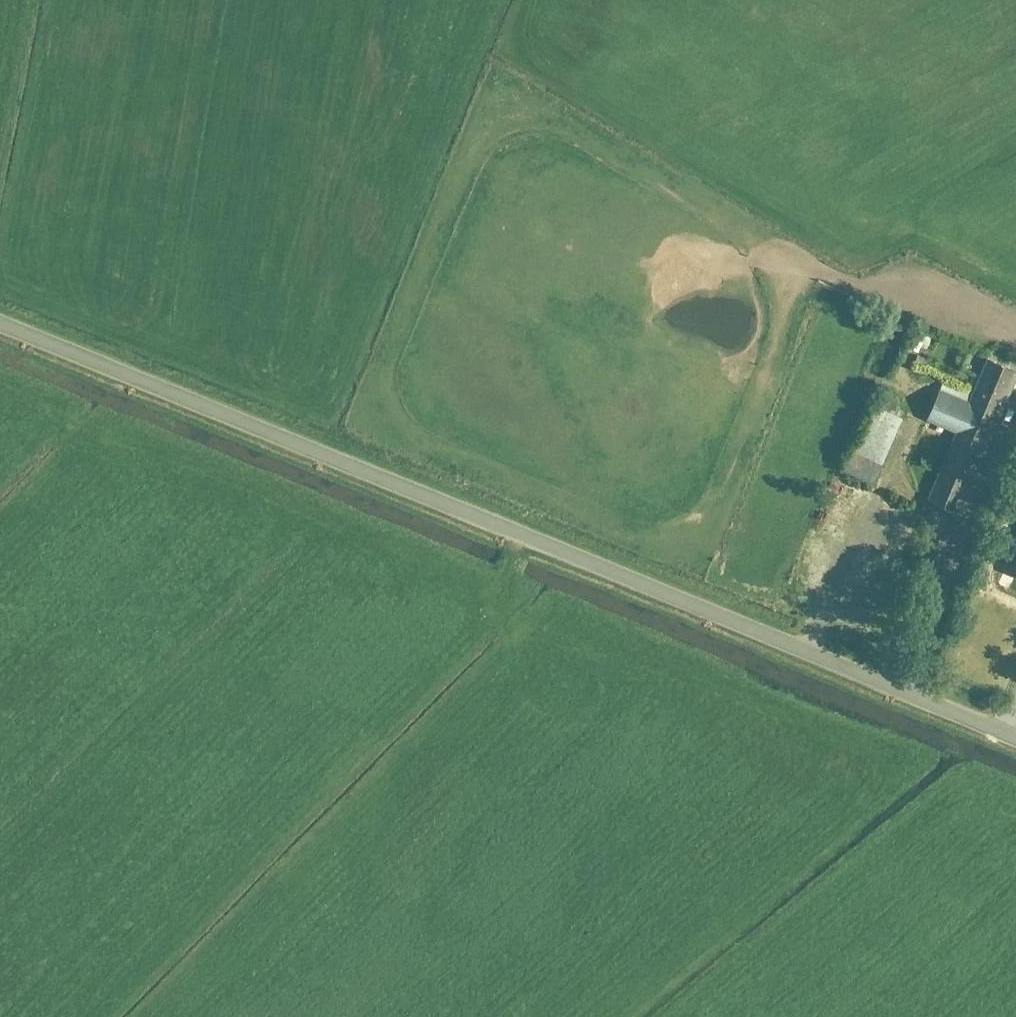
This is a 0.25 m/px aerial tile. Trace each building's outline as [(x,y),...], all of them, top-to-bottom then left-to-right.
[(1015,374),(1015,372),(987,359),(973,392),(943,379),(939,390),(926,419),(956,432),(928,499),(957,511),(1015,374)] [(879,414),(860,456),(876,463),(881,453),(888,456),(903,425),(879,414)]
